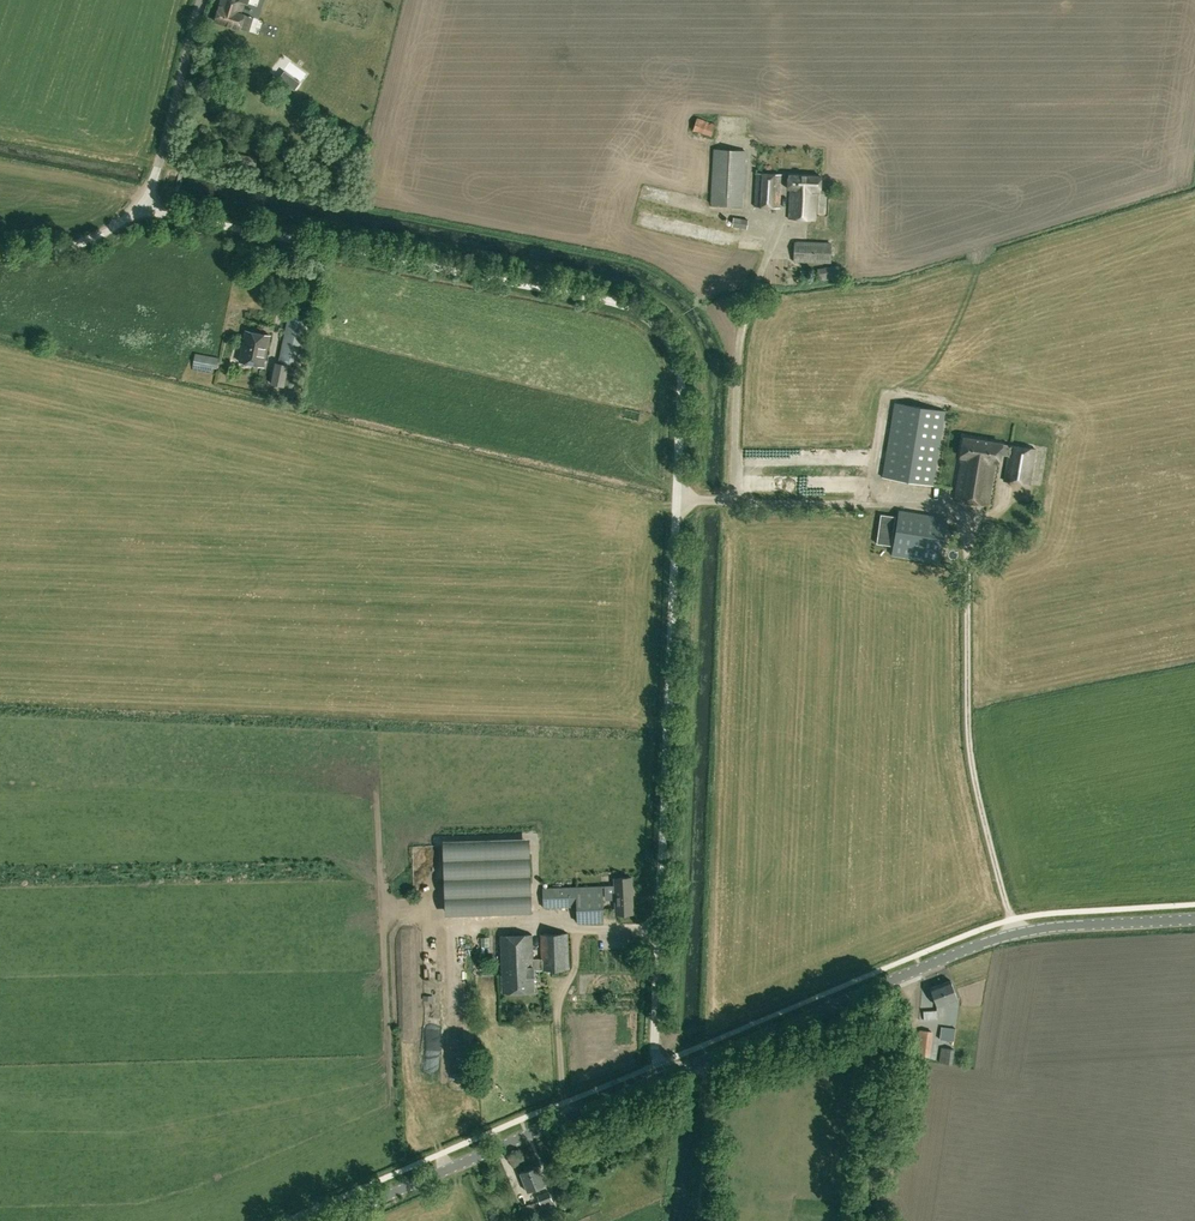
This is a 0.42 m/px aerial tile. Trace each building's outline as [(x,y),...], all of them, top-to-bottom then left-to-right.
[(240,29),(245,15),(241,13),(244,2),(236,0),(222,0),(215,21),(240,29)] [(264,63),(276,62),(275,54),(263,55),(264,63)] [(288,86),(294,90),(300,83),(294,78),(288,86)] [(716,124),(697,117),(693,130),(711,137),(716,124)] [(712,204),(743,205),(746,151),(715,149),(712,204)] [(755,205),(780,207),(782,173),(757,171),(755,205)] [(821,193),(822,175),(789,174),(788,188),(791,188),(789,218),(816,219),(817,193),(821,193)] [(650,230),(664,232),(666,217),(652,215),(650,230)] [(733,226),(747,228),(748,220),(734,218),(733,226)] [(796,241),(795,260),(831,261),(832,243),(796,241)] [(839,265),(821,271),(825,281),(843,276),(839,265)] [(273,384),(287,386),(292,387),(296,367),(291,365),(292,360),(300,362),(309,316),(290,312),(279,363),(276,363),(273,384)] [(240,361),(263,366),(270,335),(246,329),(240,361)] [(219,357),(207,355),(195,353),(193,364),(205,366),(217,369),(219,357)] [(895,402),(882,476),(933,485),(945,411),(895,402)] [(966,436),(956,499),(989,504),(996,461),(1000,462),(1001,453),(1009,454),(1005,480),(1030,484),(1036,448),(966,436)] [(803,477),(804,494),(811,494),(811,477),(803,477)] [(947,519),(899,511),(892,556),(940,564),(947,519)] [(426,861),(427,847),(409,846),(409,860),(426,861)] [(605,899),(615,898),(615,915),(633,914),(631,878),(614,879),(614,887),(604,887),(605,899)] [(531,908),(530,881),(517,881),(518,908),(531,908)] [(543,889),(544,908),(577,907),(578,923),(604,922),(602,887),(543,889)] [(540,935),(541,960),(542,971),(569,970),(567,934),(540,935)] [(533,971),(542,971),(541,960),(533,960),(532,936),(499,937),(502,995),(534,993),(533,971)] [(627,941),(611,940),(610,951),(626,952),(627,941)] [(476,971),(486,970),(485,961),(475,961),(476,971)] [(957,999),(949,981),(929,990),(936,1007),(957,999)] [(401,1005),(406,1017),(413,1015),(408,1003),(401,1005)] [(924,1010),(924,1019),(937,1019),(937,1009),(924,1010)] [(955,1029),(941,1027),(939,1039),(954,1041),(955,1029)] [(919,1031),(916,1054),(930,1056),(932,1032),(919,1031)] [(940,1045),(938,1063),(953,1066),(955,1048),(940,1045)] [(538,1166),(520,1174),(528,1193),(546,1185),(538,1166)] [(537,1196),(539,1201),(521,1209),(526,1220),(522,1220),(537,1220),(536,1220),(537,1219),(537,1220),(557,1212),(548,1192),(537,1196)]
